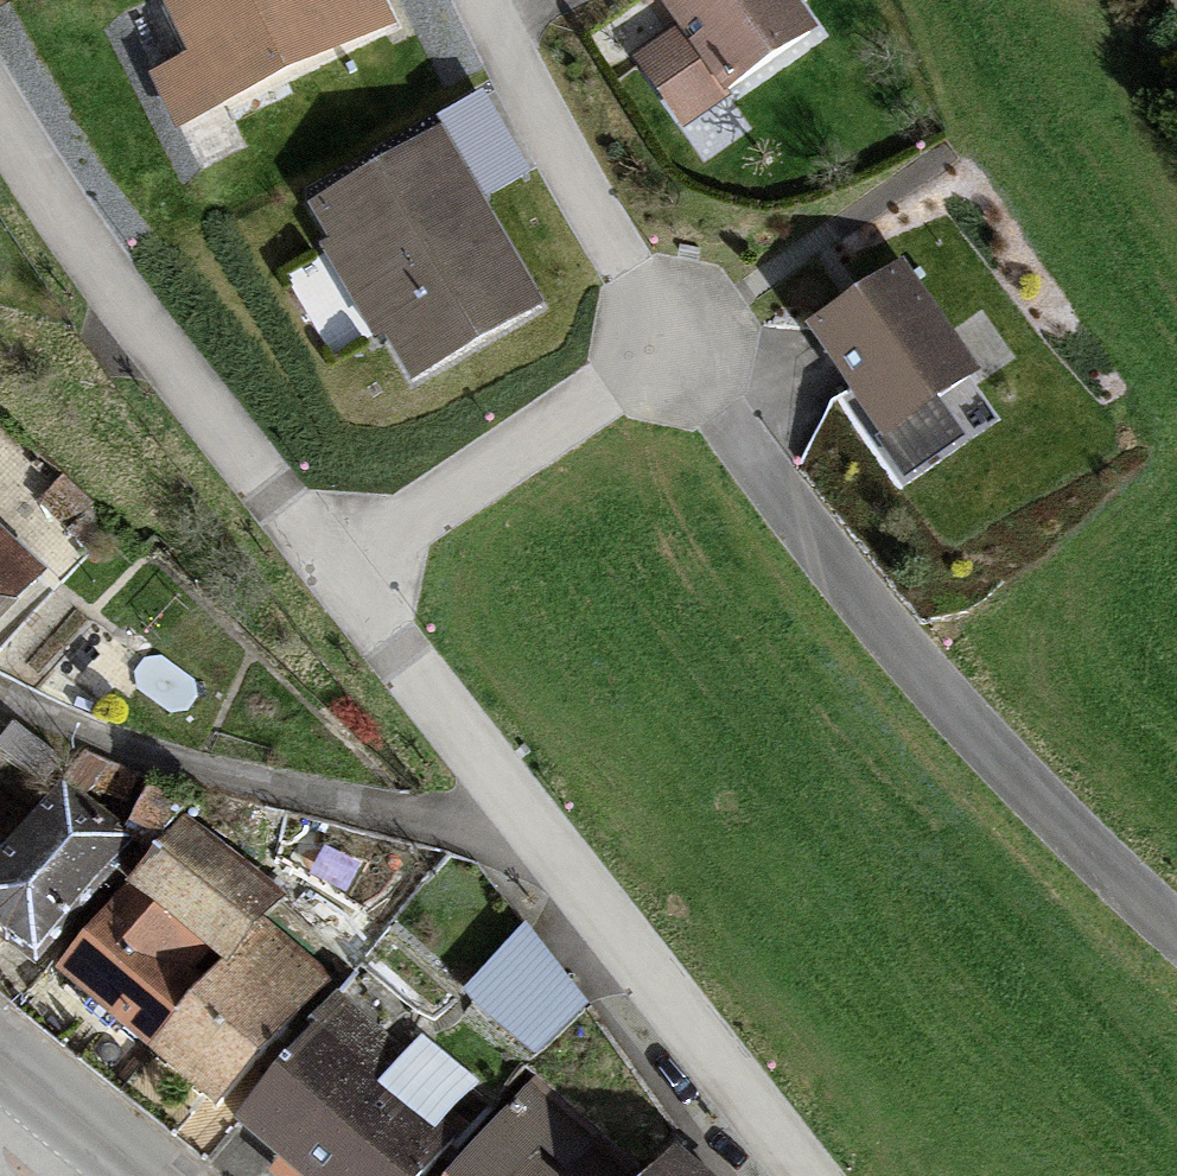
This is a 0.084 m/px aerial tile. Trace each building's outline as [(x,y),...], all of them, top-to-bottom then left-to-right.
[(391,0),(192,0),(170,10),(203,79),(166,96),(186,140),(408,37),(391,0)] [(823,42),(793,0),(672,0),(671,1),(700,44),(652,77),(692,134),(823,42)] [(575,319),(462,132),(324,215),(437,402),(575,319)] [(895,462),(1001,393),(923,272),(817,341),(895,462)] [(63,483),(39,505),(80,551),(104,529),(63,483)] [(46,578),(0,536),(0,628),(46,578)] [(0,861),(0,923),(35,953),(128,843),(62,788),(32,822),(0,861)] [(32,822),(0,795),(0,861),(32,822)] [(187,834),(68,972),(222,1105),(317,995),(252,939),(276,910),(187,834)] [(243,1123),(304,1175),(420,1175),(445,1148),(380,1091),(399,1069),(338,1015),(243,1123)] [(452,1175),(623,1175),(624,1175),(522,1091),(452,1175)]
